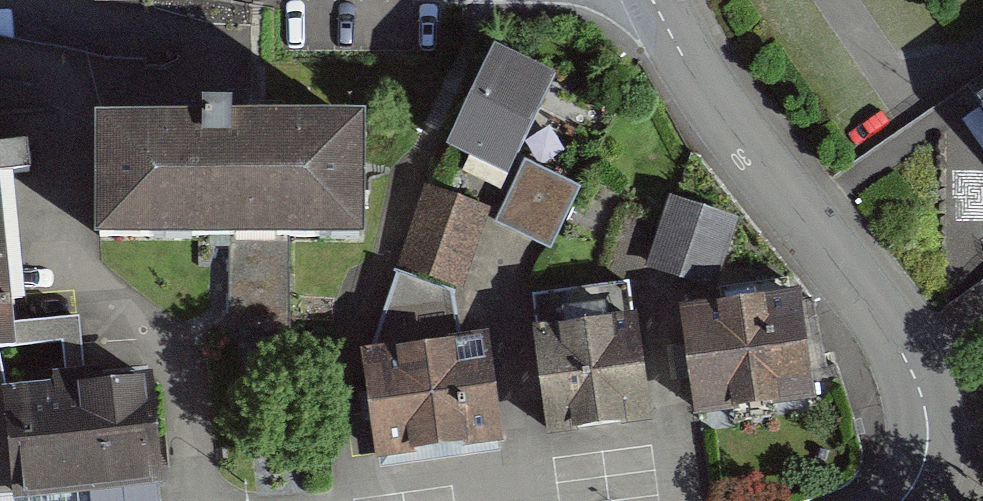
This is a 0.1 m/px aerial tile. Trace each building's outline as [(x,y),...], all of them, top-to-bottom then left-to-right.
[(553,80),(493,51),(445,148),(505,177),(553,80)] [(357,127),(99,126),(98,236),(230,237),(230,315),(290,315),(290,237),(357,237),(357,127)] [(29,172),(26,142),(0,145),(0,175),(29,172)] [(580,188),(524,161),(496,219),(551,246),(580,188)] [(484,211),(432,191),(406,259),(457,279),(484,211)] [(101,498),(161,491),(146,377),(88,383),(81,319),(13,326),(0,198),(0,500),(66,500),(101,498)] [(729,219),(662,198),(641,264),(708,285),(729,219)] [(372,354),(364,355),(377,452),(496,437),(483,341),(461,344),(453,292),(398,273),(372,348),(372,354)] [(628,285),(532,297),(549,432),(645,420),(628,285)] [(797,302),(682,315),(695,415),(809,402),(797,302)]
